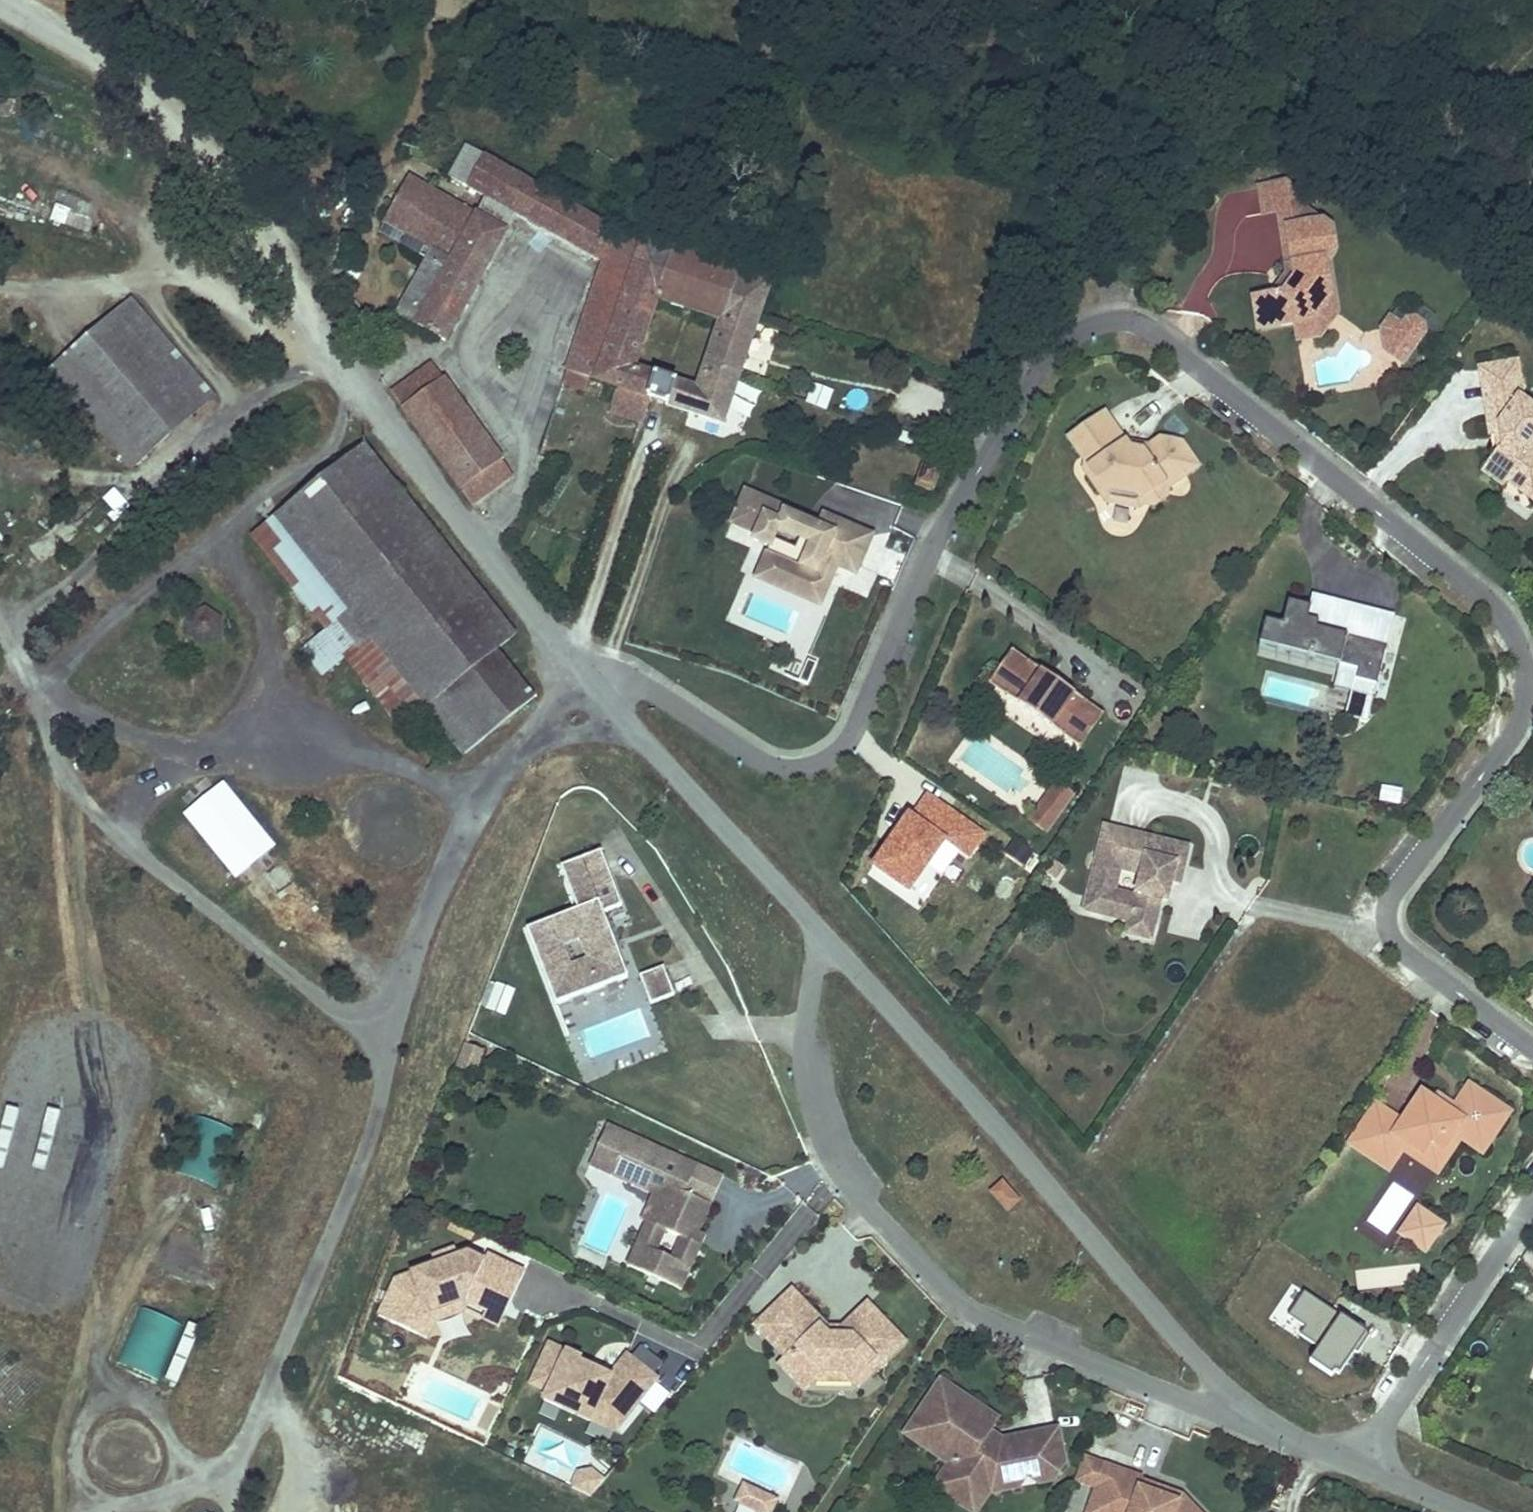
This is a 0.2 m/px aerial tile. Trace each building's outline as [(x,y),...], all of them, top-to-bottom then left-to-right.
[(495,201),(511,171),(486,157),(469,187),(495,201)] [(513,212),(529,182),(511,171),(495,201),(513,212)] [(459,205),(410,178),(382,225),(429,251),(394,316),(433,334),(446,341),(507,231),(459,205)] [(529,182),(513,212),(601,261),(617,231),(529,182)] [(1282,190),(1257,194),(1262,220),(1277,218),(1290,216),(1300,202),(1282,190)] [(1290,216),(1277,218),(1286,273),(1292,272),(1286,234),(1322,228),(1301,213),(1300,202),(1290,216)] [(49,221),(66,225),(70,207),(53,204),(49,221)] [(1331,234),(1322,228),(1286,234),(1292,272),(1294,283),(1285,298),(1255,303),(1260,333),(1297,327),(1315,324),(1322,315),(1320,303),(1337,301),(1331,263),(1335,258),(1331,234)] [(721,323),(738,273),(671,250),(670,252),(642,243),(641,244),(616,235),(609,254),(638,264),(606,358),(632,367),(654,301),(721,323)] [(638,264),(609,254),(576,348),(606,358),(638,264)] [(738,273),(721,323),(698,390),(691,412),(726,424),(773,285),(738,273)] [(1340,316),(1337,301),(1320,303),(1322,315),(1315,324),(1297,327),(1300,344),(1322,340),(1340,316)] [(1393,347),(1410,359),(1431,330),(1430,322),(1422,316),(1414,317),(1404,331),(1393,347)] [(1404,331),(1392,323),(1384,333),(1388,353),(1393,347),(1404,331)] [(1393,347),(1388,353),(1405,366),(1410,359),(1393,347)] [(649,398),(657,375),(632,367),(606,358),(576,348),(568,371),(618,388),(609,413),(640,423),(649,398)] [(132,467),(148,453),(66,357),(49,372),(132,467)] [(393,394),(475,508),(513,475),(501,458),(498,460),(494,453),(475,467),(471,462),(476,450),(489,441),(434,364),(393,394)] [(691,412),(698,390),(657,375),(649,398),(691,412)] [(805,401),(826,409),(834,389),(813,381),(805,401)] [(1482,386),(1489,440),(1500,438),(1501,451),(1497,452),(1495,454),(1483,471),(1481,474),(1501,489),(1505,484),(1508,481),(1523,492),(1532,480),(1532,481),(1532,412),(1523,404),(1519,381),(1482,386)] [(1108,418),(1073,443),(1094,472),(1089,475),(1107,500),(1122,489),(1130,491),(1145,511),(1152,512),(1164,503),(1166,494),(1196,472),(1179,450),(1157,446),(1146,454),(1133,452),(1129,446),(1108,418)] [(501,458),(489,441),(476,450),(471,462),(475,467),(494,453),(498,460),(501,458)] [(1157,446),(1129,446),(1133,452),(1146,454),(1157,446)] [(324,674),(336,664),(347,655),(403,726),(426,707),(464,754),(485,738),(446,690),(496,651),(516,635),(366,447),(362,450),(359,447),(354,451),(357,454),(253,538),(327,631),(305,649),(324,674)] [(916,486),(935,492),(941,471),(923,465),(916,486)] [(1505,484),(1532,505),(1532,504),(1532,481),(1532,480),(1523,492),(1508,481),(1505,484)] [(103,494),(119,512),(131,503),(115,485),(103,494)] [(1138,516),(1145,511),(1130,491),(1122,489),(1107,500),(1112,507),(1138,516)] [(746,490),(732,522),(757,533),(754,540),(770,546),(759,570),(794,585),(802,567),(825,577),(831,563),(837,566),(856,574),(873,536),(831,518),(829,517),(826,518),(824,519),(823,520),(822,522),(820,527),(786,512),(787,508),(746,490)] [(759,570),(756,577),(820,605),(837,566),(831,563),(825,577),(802,567),(794,585),(759,570)] [(1382,697),(1394,661),(1356,648),(1361,634),(1349,630),(1354,616),(1313,603),(1309,613),(1288,606),(1281,628),(1264,623),(1257,645),(1342,673),(1353,677),(1350,687),(1382,697)] [(188,638),(216,645),(224,612),(197,605),(188,638)] [(1404,633),(1354,616),(1349,630),(1361,634),(1356,648),(1394,661),(1404,633)] [(772,670),(807,684),(818,657),(783,643),(772,670)] [(534,698),(496,651),(446,690),(485,738),(534,698)] [(1104,716),(1012,653),(1001,669),(1017,680),(1005,697),(1080,750),(1104,716)] [(1017,680),(1001,669),(989,686),(1005,697),(1017,680)] [(1353,677),(1342,673),(1338,685),(1334,697),(1356,704),(1378,711),(1382,697),(1350,687),(1353,677)] [(1378,711),(1356,704),(1349,724),(1371,731),(1378,711)] [(1057,784),(1040,808),(1057,820),(1074,796),(1057,784)] [(1381,802),(1402,803),(1403,786),(1382,785),(1381,802)] [(272,847),(224,787),(188,817),(236,876),(272,847)] [(988,835),(928,792),(868,875),(918,911),(959,853),(970,861),(988,835)] [(1057,820),(1040,808),(1030,822),(1047,834),(1057,820)] [(1088,900),(1111,906),(1107,918),(1135,925),(1158,931),(1166,902),(1163,901),(1165,889),(1169,889),(1170,885),(1176,886),(1179,887),(1188,851),(1105,830),(1088,900)] [(555,1003),(627,974),(610,931),(602,911),(622,903),(600,849),(560,865),(577,908),(526,927),(555,1003)] [(1063,870),(1054,864),(1045,877),(1055,884),(1063,870)] [(1067,873),(1067,891),(1085,892),(1085,874),(1067,873)] [(1165,889),(1163,901),(1166,902),(1171,903),(1176,886),(1170,885),(1169,889),(1165,889)] [(1111,906),(1088,900),(1085,912),(1107,918),(1111,906)] [(1158,931),(1135,925),(1131,936),(1155,942),(1158,931)] [(663,965),(640,974),(651,1002),(674,993),(663,965)] [(480,1004),(506,1014),(516,988),(491,978),(480,1004)] [(464,1041),(456,1064),(476,1071),(484,1048),(464,1041)] [(1376,1106),(1350,1145),(1389,1171),(1403,1150),(1407,1145),(1428,1159),(1441,1156),(1455,1135),(1461,1139),(1476,1149),(1487,1147),(1505,1121),(1503,1110),(1477,1093),(1466,1095),(1456,1109),(1452,1115),(1435,1104),(1423,1096),(1403,1125),(1376,1106)] [(1456,1109),(1439,1098),(1435,1104),(1452,1115),(1456,1109)] [(175,1170),(213,1185),(226,1152),(243,1158),(252,1135),(197,1114),(175,1170)] [(602,1120),(589,1150),(668,1185),(652,1222),(645,1218),(625,1263),(680,1288),(700,1244),(693,1240),(698,1230),(710,1203),(684,1191),(697,1163),(602,1120)] [(1428,1159),(1407,1145),(1403,1150),(1438,1174),(1461,1139),(1455,1135),(1441,1156),(1428,1159)] [(589,1150),(583,1162),(616,1176),(651,1192),(640,1216),(645,1218),(652,1222),(668,1185),(589,1150)] [(1002,1183),(991,1193),(1008,1211),(1019,1202),(1002,1183)] [(1443,1226),(1418,1210),(1401,1235),(1426,1251),(1443,1226)] [(705,1233),(698,1230),(693,1240),(700,1244),(705,1233)] [(456,1249),(449,1252),(452,1260),(459,1258),(456,1249)] [(435,1266),(396,1280),(379,1316),(418,1335),(427,1314),(466,1301),(489,1312),(493,1303),(508,1309),(525,1272),(488,1255),(485,1262),(468,1254),(459,1258),(452,1260),(449,1252),(432,1257),(435,1266)] [(1368,1334),(1292,1285),(1269,1322),(1344,1370),(1368,1334)] [(791,1290),(759,1322),(772,1335),(768,1339),(787,1358),(780,1364),(804,1389),(815,1379),(824,1370),(842,1370),(851,1379),(857,1385),(903,1342),(866,1304),(841,1328),(844,1332),(840,1336),(827,1336),(816,1324),(820,1320),(791,1290)] [(466,1301),(427,1314),(418,1335),(427,1339),(435,1322),(465,1312),(466,1301)] [(508,1309),(493,1303),(489,1312),(486,1319),(500,1326),(508,1309)] [(160,1379),(179,1318),(134,1305),(116,1365),(160,1379)] [(163,1379),(176,1384),(200,1326),(186,1320),(163,1379)] [(759,1322),(755,1325),(768,1339),(772,1335),(759,1322)] [(543,1392),(564,1348),(548,1341),(528,1385),(543,1392)] [(584,1352),(565,1344),(564,1348),(543,1392),(541,1398),(593,1422),(594,1421),(616,1371),(611,1369),(582,1355),(584,1352)] [(627,1350),(611,1369),(616,1371),(594,1421),(619,1433),(662,1378),(627,1350)] [(824,1370),(815,1379),(851,1379),(842,1370),(824,1370)] [(1026,1476),(1037,1484),(1051,1482),(1062,1464),(1057,1431),(997,1442),(990,1443),(982,1438),(995,1419),(973,1404),(972,1406),(958,1397),(960,1394),(941,1381),(930,1396),(932,1398),(921,1413),(919,1412),(905,1433),(914,1440),(917,1435),(930,1444),(927,1448),(936,1455),(939,1450),(952,1460),(941,1476),(964,1492),(971,1481),(988,1493),(1008,1463),(1026,1476)] [(1102,1462),(1083,1455),(1073,1481),(1093,1488),(1102,1462)] [(1182,1493),(1140,1478),(1141,1475),(1102,1462),(1093,1488),(1087,1505),(1105,1511),(1200,1511),(1182,1493)] [(1008,1463),(988,1493),(1019,1487),(1026,1476),(1008,1463)] [(603,1476),(581,1466),(572,1487),(594,1496),(603,1476)] [(941,1476),(934,1486),(972,1511),(974,1511),(988,1493),(971,1481),(964,1492),(941,1476)] [(764,1496),(743,1486),(737,1500),(758,1510),(764,1496)] [(764,1496),(758,1510),(763,1511),(768,1511),(773,1500),(764,1496)]
